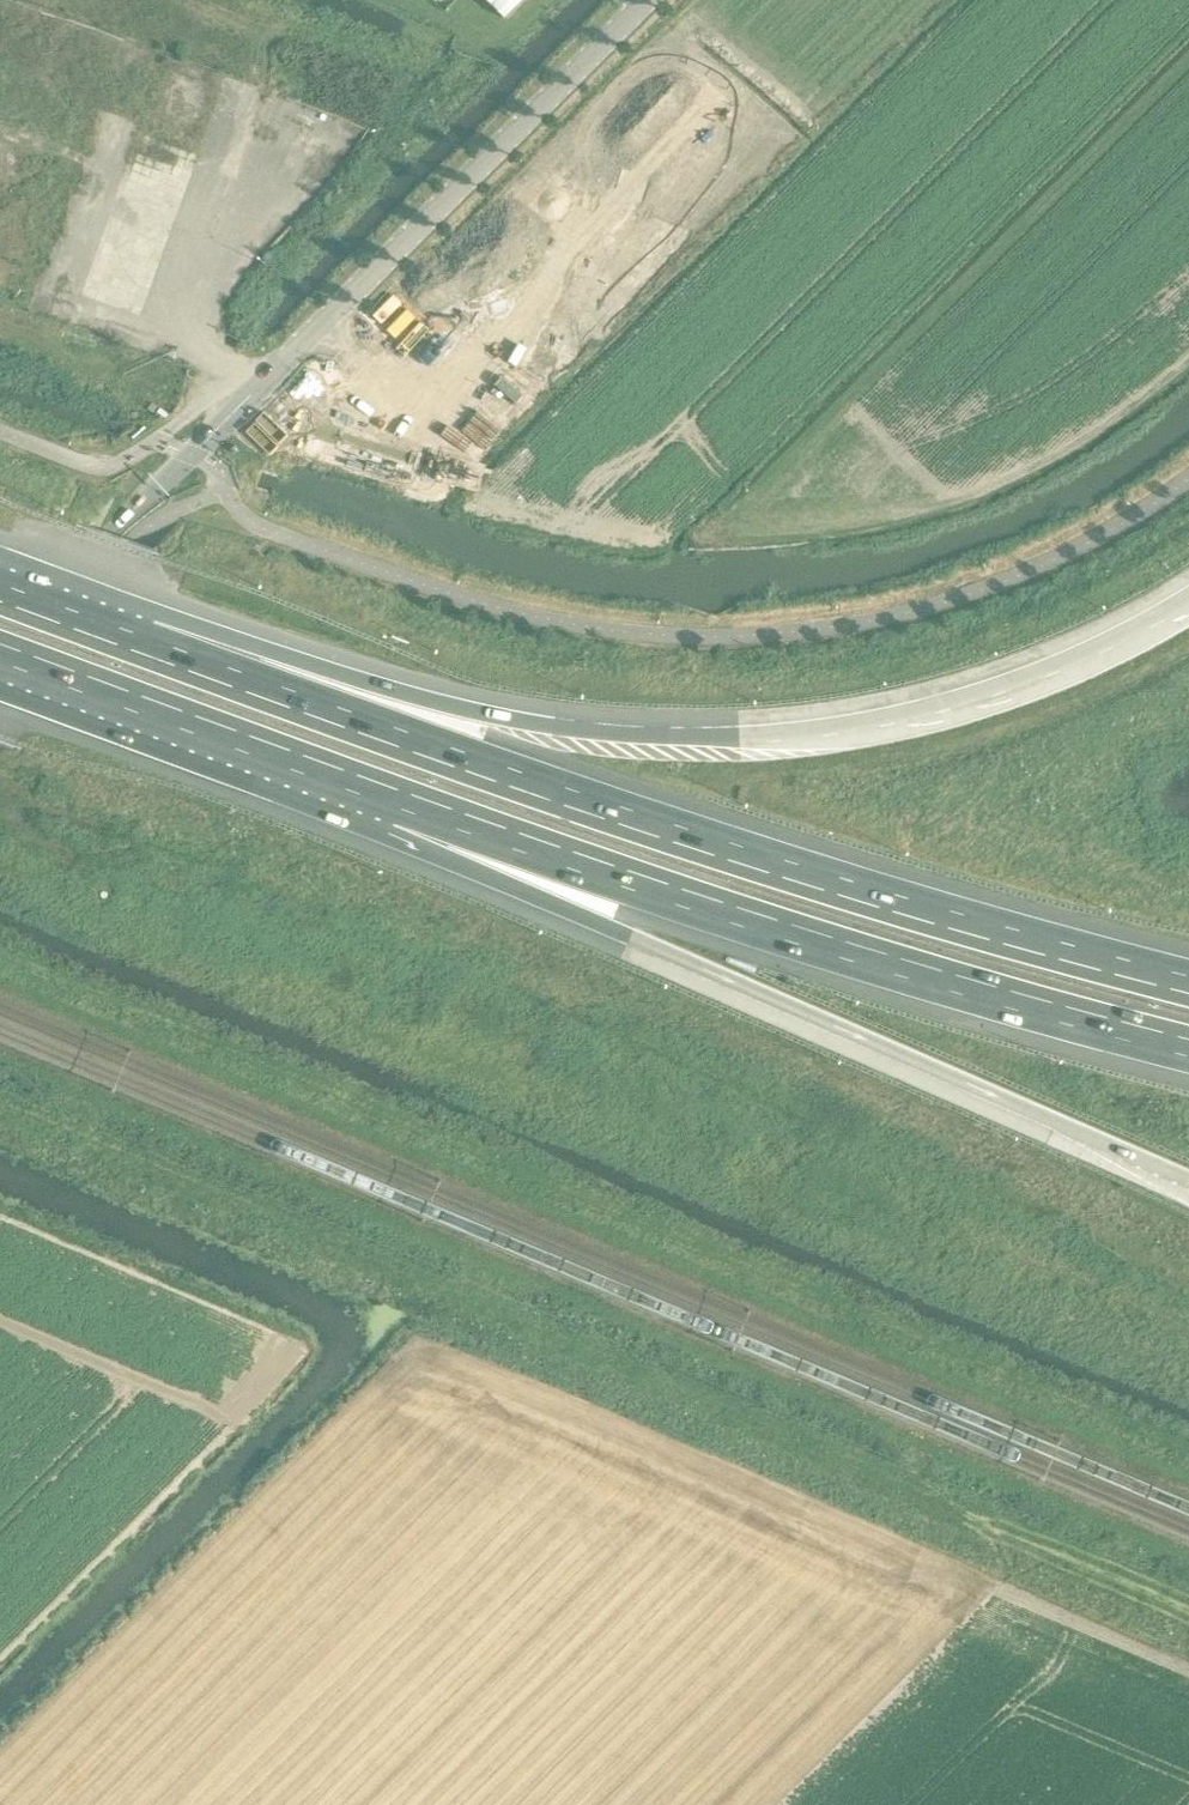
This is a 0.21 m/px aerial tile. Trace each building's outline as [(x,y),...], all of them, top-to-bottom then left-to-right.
[(504,18),(522,0),(487,0),(504,18)] [(173,71),(154,124),(197,140),(217,88),(173,71)]
